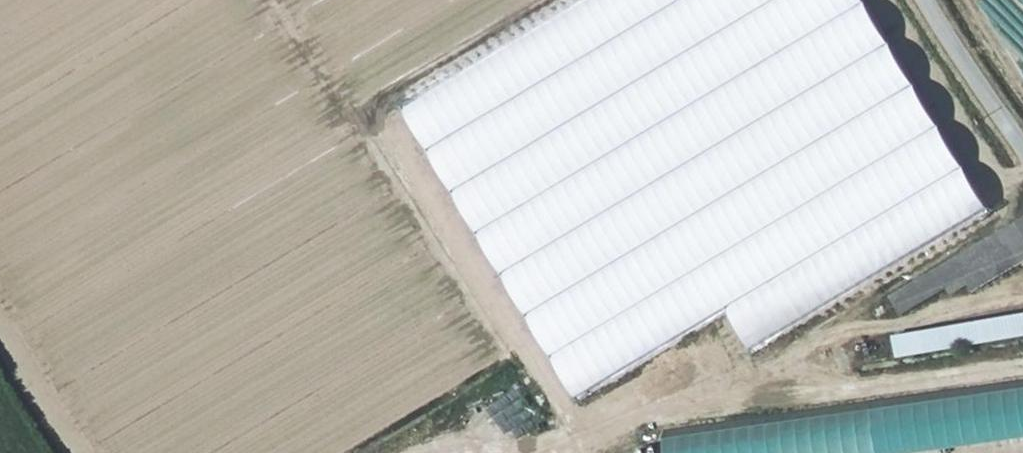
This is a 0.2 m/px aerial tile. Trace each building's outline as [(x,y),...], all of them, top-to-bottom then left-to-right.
[(858,0),(564,0),(392,103),(573,414),(725,324),(745,355),(983,208),(858,0)] [(934,303),(967,282),(970,287),(975,295),(1022,266),(1022,230),(1019,224),(892,302),(901,316),(904,321),(934,303)] [(897,356),(1022,332),(1022,311),(893,336),(897,356)] [(1022,442),(1022,391),(669,426),(672,452),(911,452),(1022,442)]
